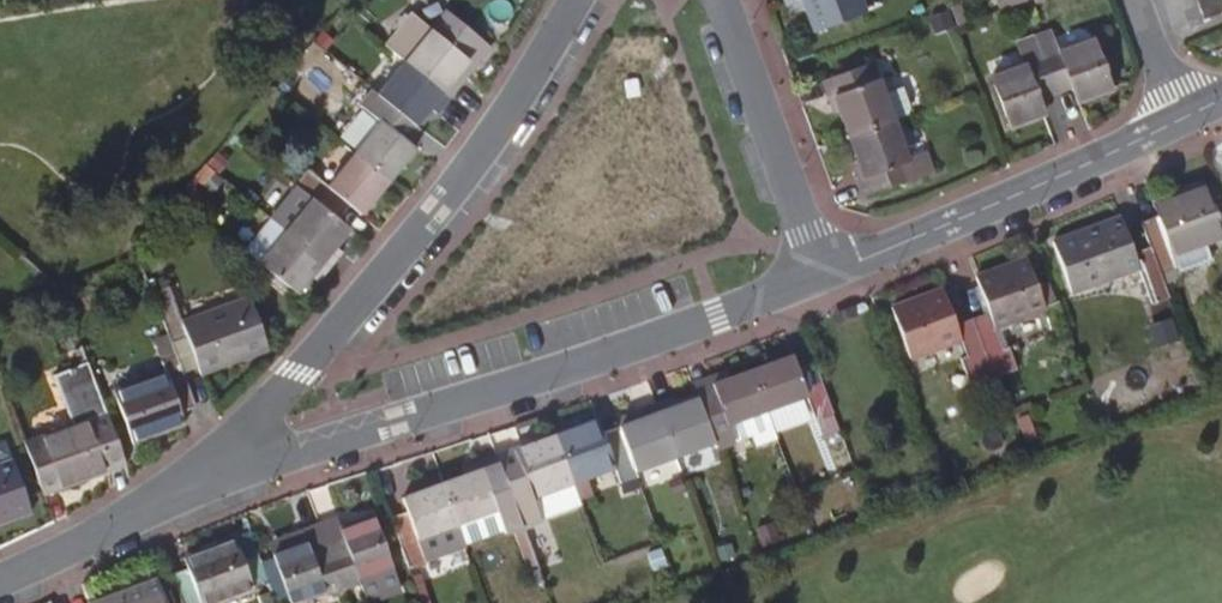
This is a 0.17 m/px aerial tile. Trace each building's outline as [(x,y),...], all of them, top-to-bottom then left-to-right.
[(818,31),(866,13),(861,0),(807,0),(818,31)] [(1022,2),(1027,0),(999,0),(1002,9),(1022,2)] [(1204,21),(1221,13),(1221,0),(1195,0),(1204,21)] [(447,11),(432,30),(412,14),(385,45),(406,62),(450,97),(461,83),(455,77),(460,71),(467,77),(491,47),(447,11)] [(1041,54),(1055,91),(1071,85),(1077,102),(1110,89),(1093,39),(1058,52),(1057,48),(1041,54)] [(1055,91),(1041,54),(1025,60),(1025,64),(993,76),(1010,126),(1043,115),(1038,97),(1055,91)] [(851,134),(895,119),(907,114),(911,108),(906,94),(909,92),(907,86),(905,84),(902,83),(896,85),(894,89),(886,92),(874,61),(825,79),(833,104),(839,102),(851,134)] [(450,97),(406,62),(379,94),(416,124),(430,106),(438,112),(450,97)] [(416,124),(379,94),(375,90),(362,105),(383,121),(356,154),(388,181),(415,148),(404,138),(416,124)] [(895,119),(851,134),(862,167),(858,168),(868,195),(936,170),(928,150),(909,158),(895,119)] [(297,185),(339,219),(350,205),(360,214),(388,181),(356,154),(329,187),(308,171),(297,185)] [(287,231),(331,268),(343,252),(335,246),(350,228),(339,219),(297,185),(284,202),(300,215),(287,231)] [(1151,246),(1165,285),(1177,280),(1181,272),(1212,260),(1206,243),(1221,238),(1221,234),(1205,187),(1155,205),(1159,215),(1142,221),(1151,246)] [(1170,297),(1165,285),(1151,246),(1134,253),(1121,218),(1055,243),(1072,292),(1140,268),(1152,303),(1170,297)] [(331,268),(287,231),(274,220),(248,252),(261,262),(297,293),(311,275),(320,282),(331,268)] [(988,306),(970,313),(994,377),(1017,370),(1007,341),(1001,342),(993,321),(1043,303),(1025,254),(976,271),(988,306)] [(972,385),(994,377),(970,313),(954,319),(941,284),(891,302),(909,352),(960,335),(967,355),(962,357),(972,385)] [(153,296),(171,345),(190,339),(202,376),(270,350),(251,302),(184,325),(171,289),(153,296)] [(833,411),(815,363),(797,369),(792,355),(753,369),(767,410),(807,395),(815,417),(833,411)] [(195,410),(177,360),(160,365),(164,377),(114,396),(132,446),(182,427),(178,416),(195,410)] [(24,448),(43,499),(124,469),(88,369),(54,383),(71,430),(24,448)] [(767,410),(753,369),(727,378),(712,383),(714,390),(698,396),(714,440),(716,447),(733,440),(728,424),(767,410)] [(692,381),(698,396),(714,390),(712,383),(727,378),(724,370),(692,381)] [(714,440),(698,396),(677,403),(673,394),(656,401),(675,454),(714,440)] [(675,454),(656,401),(637,409),(641,416),(619,424),(635,468),(675,454)] [(616,416),(619,424),(641,416),(637,409),(616,416)] [(556,432),(574,479),(615,463),(622,481),(637,475),(635,468),(619,424),(604,430),(598,416),(556,432)] [(500,462),(505,476),(523,526),(538,570),(556,563),(540,521),(583,505),(574,479),(556,432),(514,448),(517,455),(500,462)] [(31,513),(12,462),(0,467),(0,524),(31,513)] [(523,526),(505,476),(500,462),(482,468),(443,482),(458,524),(497,509),(505,532),(523,526)] [(458,524),(443,482),(402,497),(407,511),(390,517),(408,568),(425,562),(417,539),(458,524)] [(320,523),(343,586),(360,579),(359,577),(392,565),(373,514),(340,528),(336,518),(320,523)] [(343,586),(320,523),(301,530),(305,540),(273,552),(291,602),(325,589),(326,592),(343,586)] [(301,530),(270,542),(273,552),(305,540),(301,530)] [(183,602),(211,602),(253,588),(235,538),(185,556),(189,568),(172,574),(183,602)] [(430,577),(471,559),(465,546),(425,564),(430,577)] [(157,580),(94,602),(165,602),(157,580)]
